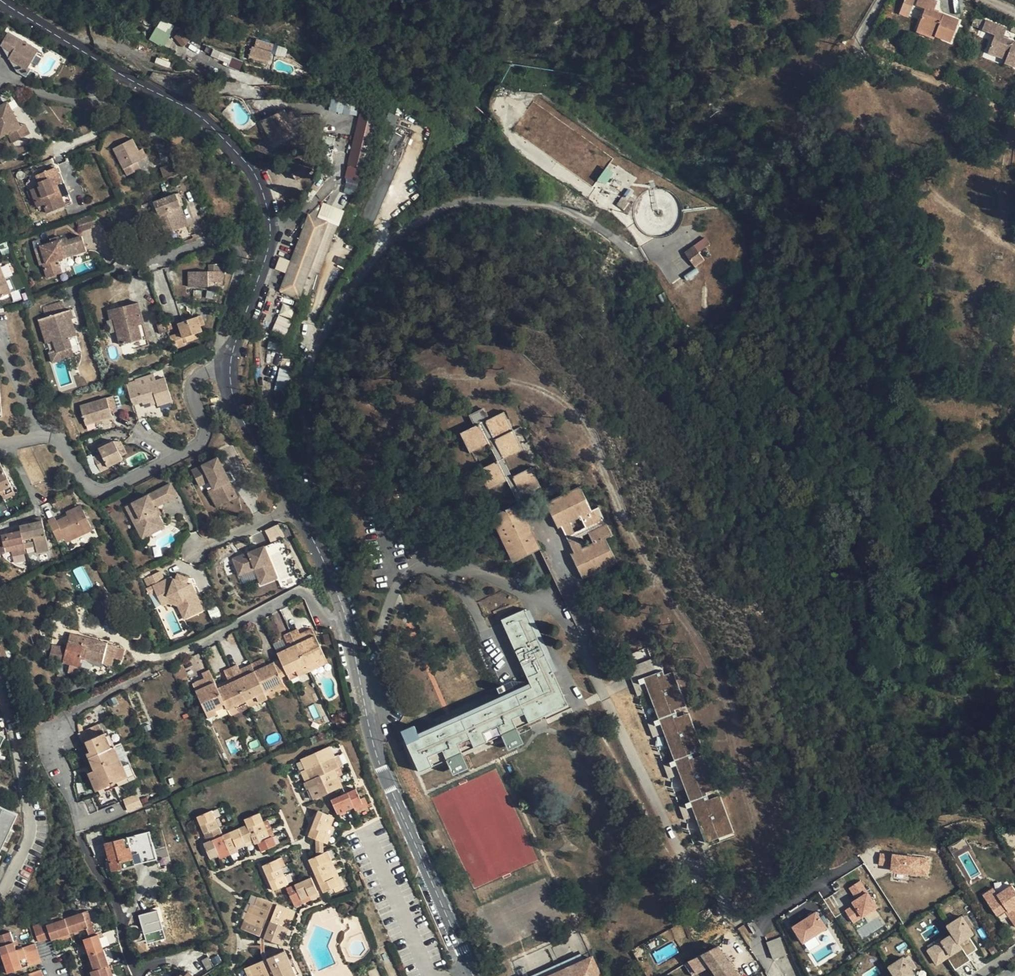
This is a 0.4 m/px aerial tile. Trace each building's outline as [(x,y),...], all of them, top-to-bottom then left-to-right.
[(915,0),(904,0),(898,13),(908,17),(915,0)] [(942,29),(955,36),(964,20),(941,8),(945,0),(930,0),(936,3),(929,18),(943,26),(942,29)] [(939,33),(942,29),(943,26),(929,18),(925,26),(939,33)] [(149,39),(163,47),(174,27),(160,19),(149,39)] [(1008,38),(1011,28),(989,20),(986,30),(998,35),(993,51),(1010,57),(1009,61),(1014,63),(1014,41),(1008,38)] [(9,32),(2,44),(18,71),(27,76),(32,68),(29,67),(37,52),(34,47),(9,32)] [(180,32),(174,37),(181,46),(187,42),(180,32)] [(257,40),(255,48),(271,53),(273,44),(257,40)] [(271,53),(255,48),(253,47),(251,56),(268,61),(271,53)] [(501,85),(493,98),(492,114),(516,146),(600,202),(627,228),(693,331),(728,331),(749,249),(727,212),(655,173),(615,149),(542,92),(517,92),(501,85)] [(0,103),(0,134),(8,130),(12,140),(25,133),(20,123),(6,100),(0,103)] [(301,134),(321,139),(320,115),(297,117),(294,110),(285,111),(284,110),(261,122),(271,143),(300,130),(301,134)] [(347,165),(363,170),(363,169),(375,121),(359,118),(347,165)] [(24,120),(20,123),(25,133),(29,131),(24,120)] [(381,135),(385,151),(404,147),(401,133),(396,134),(393,121),(388,122),(390,133),(381,135)] [(127,175),(140,169),(137,162),(142,159),(139,151),(132,138),(114,148),(127,175)] [(266,143),(254,149),(261,159),(271,153),(266,143)] [(142,159),(147,156),(143,149),(139,151),(142,159)] [(303,163),(291,170),(297,179),(308,173),(307,170),(310,168),(310,167),(310,165),(309,164),(307,164),(304,165),(303,163)] [(53,186),(58,184),(61,183),(55,167),(37,174),(41,185),(31,189),(38,206),(45,204),(48,212),(67,205),(63,196),(58,198),(53,186)] [(63,196),(58,184),(53,186),(58,198),(63,196)] [(188,225),(179,203),(176,193),(154,201),(166,233),(188,225)] [(364,217),(375,220),(382,199),(371,195),(364,217)] [(309,215),(292,262),(309,268),(326,221),(309,215)] [(312,279),(306,295),(311,296),(318,274),(321,275),(340,226),(326,221),(309,268),(312,279)] [(45,263),(44,263),(48,277),(62,272),(58,259),(87,250),(82,236),(69,240),(68,237),(60,239),(52,242),(40,246),(45,263)] [(39,265),(44,263),(45,263),(40,246),(34,248),(39,265)] [(281,291),(299,298),(304,300),(306,295),(312,279),(309,268),(292,262),(281,291)] [(210,263),(210,270),(210,282),(218,281),(218,284),(223,284),(226,263),(210,263)] [(11,292),(5,278),(0,265),(0,297),(11,292)] [(210,285),(210,282),(210,270),(191,270),(191,285),(210,285)] [(10,275),(5,278),(11,292),(16,290),(10,275)] [(72,348),(74,354),(82,352),(73,325),(71,325),(69,319),(74,318),(71,308),(65,310),(62,301),(43,307),(45,317),(38,319),(46,342),(53,340),(57,352),(72,348)] [(139,325),(144,324),(139,302),(109,309),(111,319),(115,318),(121,344),(134,340),(142,338),(139,325)] [(281,304),(273,330),(286,334),(294,308),(281,304)] [(178,323),(181,334),(185,344),(194,341),(192,335),(197,333),(202,331),(200,326),(197,316),(178,323)] [(164,322),(168,331),(173,329),(170,320),(164,322)] [(170,338),(174,349),(185,345),(185,344),(181,334),(170,338)] [(149,344),(147,338),(142,338),(134,340),(136,348),(149,344)] [(54,361),(74,354),(72,348),(57,352),(54,361)] [(275,388),(286,390),(290,371),(279,369),(275,388)] [(156,400),(158,403),(158,405),(172,400),(165,377),(138,386),(138,389),(129,391),(133,405),(143,402),(143,404),(151,402),(156,400)] [(112,416),(106,397),(80,406),(86,424),(112,416)] [(485,421),(503,458),(522,449),(521,446),(513,431),(508,419),(504,412),(503,411),(488,419),(483,409),(470,416),(475,425),(461,433),(470,451),(488,442),(479,423),(485,421)] [(524,501),(522,495),(512,476),(503,458),(485,421),(479,423),(488,442),(498,461),(506,479),(518,504),(524,501)] [(521,427),(513,431),(521,446),(529,442),(521,427)] [(99,448),(102,453),(94,457),(101,472),(108,468),(107,466),(123,459),(114,441),(99,448)] [(226,460),(198,472),(206,487),(217,482),(221,490),(229,506),(244,500),(226,460)] [(506,479),(498,461),(479,470),(487,488),(506,479)] [(1,492),(3,498),(14,493),(0,462),(0,493),(1,492)] [(536,466),(532,469),(540,486),(545,484),(536,466)] [(540,486),(532,469),(531,467),(512,476),(522,495),(540,486)] [(144,517),(152,533),(169,526),(159,506),(183,495),(176,482),(130,504),(138,520),(144,517)] [(577,537),(568,541),(574,553),(571,554),(582,578),(616,561),(605,538),(612,535),(598,507),(591,510),(580,487),(546,503),(558,527),(561,525),(566,537),(575,532),(569,521),(580,516),(585,527),(588,532),(594,544),(583,549),(577,537)] [(221,490),(215,492),(223,509),(229,506),(221,490)] [(521,519),(525,518),(518,504),(494,515),(516,561),(540,549),(532,533),(529,535),(521,519)] [(68,511),(70,515),(83,509),(81,506),(68,511)] [(83,509),(70,515),(57,521),(55,518),(49,520),(58,541),(77,532),(90,526),(83,509)] [(35,518),(35,520),(35,522),(30,523),(20,525),(20,531),(25,548),(36,545),(37,552),(49,549),(42,516),(35,518)] [(144,517),(138,520),(145,536),(152,533),(144,517)] [(532,533),(525,518),(521,519),(529,535),(532,533)] [(278,524),(265,530),(270,542),(283,535),(278,524)] [(92,530),(90,526),(77,532),(79,537),(92,530)] [(585,527),(575,532),(566,537),(568,541),(577,537),(588,532),(585,527)] [(5,552),(12,551),(16,550),(17,554),(26,552),(25,548),(20,531),(2,534),(5,552)] [(233,556),(239,571),(255,564),(261,580),(279,572),(266,540),(258,544),(233,556)] [(186,594),(191,609),(206,603),(196,576),(193,577),(180,564),(173,568),(170,561),(152,568),(164,590),(172,586),(186,594)] [(172,586),(164,590),(166,596),(172,593),(180,598),(185,612),(191,609),(186,594),(172,586)] [(745,608),(752,615),(760,607),(752,600),(745,608)] [(420,738),(418,734),(415,726),(402,733),(420,772),(486,742),(488,745),(570,709),(564,696),(566,695),(562,686),(559,687),(524,609),(517,612),(508,616),(500,620),(529,683),(471,710),(474,714),(420,738)] [(278,612),(270,615),(277,634),(285,630),(278,612)] [(313,629),(300,634),(302,639),(315,633),(313,629)] [(292,632),(307,666),(326,658),(315,633),(302,639),(300,634),(298,630),(292,632)] [(307,666),(292,632),(284,636),(288,645),(286,646),(276,650),(280,659),(288,675),(307,666)] [(70,635),(67,648),(53,644),(49,659),(87,669),(93,665),(102,667),(103,663),(111,665),(116,646),(70,635)] [(274,646),(276,650),(286,646),(284,641),(274,646)] [(307,666),(310,672),(329,664),(326,658),(307,666)] [(252,664),(254,668),(265,663),(264,659),(252,664)] [(254,668),(265,693),(273,689),(275,691),(285,686),(282,678),(288,675),(280,659),(267,665),(265,663),(254,668)] [(254,668),(252,664),(240,670),(242,674),(254,668)] [(232,668),(235,677),(242,674),(240,670),(238,665),(232,668)] [(310,672),(307,666),(288,675),(290,681),(310,672)] [(247,702),(235,677),(232,668),(224,672),(228,680),(216,685),(225,706),(227,710),(236,706),(247,702)] [(247,702),(248,703),(257,699),(256,696),(265,693),(254,668),(242,674),(235,677),(247,702)] [(216,685),(210,670),(203,674),(207,683),(204,683),(195,688),(206,713),(215,710),(225,706),(216,685)] [(665,670),(646,677),(661,718),(678,712),(677,708),(688,704),(675,670),(666,673),(665,670)] [(193,684),(195,688),(204,683),(203,680),(193,684)] [(265,693),(268,699),(276,695),(275,691),(273,689),(265,693)] [(268,699),(265,693),(256,696),(257,699),(258,702),(259,703),(268,699)] [(227,710),(230,716),(239,712),(236,706),(227,710)] [(217,715),(215,710),(206,713),(208,719),(217,715)] [(471,710),(418,734),(420,738),(474,714),(471,710)] [(678,712),(661,718),(676,759),(693,753),(692,749),(703,745),(690,712),(680,716),(678,712)] [(106,733),(109,731),(107,727),(106,728),(104,723),(78,734),(85,750),(91,763),(94,771),(91,772),(89,773),(97,791),(129,777),(124,765),(115,745),(112,747),(106,733)] [(115,745),(109,731),(106,733),(112,747),(115,745)] [(421,776),(488,745),(486,742),(420,772),(421,776)] [(334,770),(340,768),(335,757),(330,747),(301,760),(306,770),(310,781),(306,782),(313,800),(342,788),(334,770)] [(86,766),(88,765),(91,763),(85,750),(80,752),(86,766)] [(693,753),(676,759),(691,801),(708,794),(707,791),(718,787),(705,753),(695,757),(693,753)] [(339,755),(335,757),(340,768),(344,766),(339,755)] [(129,777),(135,774),(130,762),(124,765),(129,777)] [(301,772),(306,782),(310,781),(306,770),(301,772)] [(130,780),(129,777),(97,791),(98,794),(130,780)] [(337,815),(354,807),(362,803),(360,799),(356,790),(332,801),(337,815)] [(128,813),(142,806),(137,794),(122,800),(128,813)] [(708,794),(691,801),(706,841),(723,835),(722,832),(733,828),(721,794),(710,798),(708,794)] [(365,797),(360,799),(362,803),(354,807),(356,812),(369,806),(365,797)] [(92,798),(85,801),(91,814),(98,811),(92,798)] [(0,809),(0,853),(18,815),(3,807),(0,809)] [(210,859),(219,855),(229,851),(253,840),(255,845),(258,844),(262,852),(276,846),(272,837),(269,838),(259,813),(244,820),(247,826),(222,836),(212,811),(198,817),(208,842),(204,844),(210,859)] [(326,834),(330,826),(333,818),(318,811),(308,837),(316,840),(323,843),(326,834)] [(111,871),(156,860),(149,833),(105,844),(111,871)] [(231,855),(229,851),(219,855),(220,859),(231,855)] [(324,854),(316,857),(309,860),(324,893),(334,889),(338,887),(334,877),(331,869),(327,861),(324,854)] [(880,854),(879,866),(889,867),(890,855),(880,854)] [(891,855),(890,874),(930,875),(930,856),(891,855)] [(278,860),(263,866),(273,890),(288,884),(278,860)] [(336,892),(344,889),(338,875),(334,877),(338,887),(334,889),(336,892)] [(287,889),(293,903),(302,899),(309,896),(318,893),(312,878),(287,889)] [(862,881),(838,894),(853,922),(877,909),(862,881)] [(984,892),(997,913),(1004,908),(1007,906),(1009,909),(1014,905),(1014,885),(1013,882),(999,891),(995,885),(984,892)] [(246,928),(266,920),(273,903),(257,897),(254,905),(251,914),(248,923),(246,928)] [(266,920),(272,918),(277,904),(273,903),(266,920)] [(272,918),(292,910),(277,904),(272,918)] [(1008,915),(1014,911),(1014,905),(1009,909),(1007,906),(1004,908),(1008,915)] [(832,913),(828,906),(816,914),(821,921),(832,913)] [(156,910),(138,915),(143,934),(162,928),(156,910)] [(292,910),(272,918),(264,938),(278,944),(282,935),(285,927),(288,919),(292,910)] [(90,914),(85,915),(90,930),(89,930),(92,940),(98,938),(90,914)] [(90,930),(85,915),(68,921),(72,936),(76,935),(81,933),(89,930),(90,930)] [(925,949),(935,967),(948,959),(954,970),(970,961),(966,955),(976,950),(969,937),(974,935),(963,915),(945,925),(950,935),(925,949)] [(272,918),(266,920),(260,937),(264,938),(272,918)] [(266,920),(246,928),(244,931),(260,937),(266,920)] [(71,936),(66,921),(36,931),(40,945),(53,941),(53,942),(71,936)] [(144,935),(147,943),(164,938),(162,930),(144,935)] [(4,956),(19,952),(17,943),(13,932),(0,936),(0,946),(4,956)] [(72,939),(71,936),(53,942),(54,945),(72,939)] [(100,937),(98,938),(92,940),(85,942),(93,964),(96,972),(106,969),(111,967),(100,937)] [(786,953),(780,938),(768,942),(774,958),(786,953)] [(717,975),(740,975),(729,962),(719,945),(689,961),(698,973),(709,966),(717,975)] [(38,946),(26,949),(32,967),(44,963),(38,946)] [(4,956),(7,966),(10,975),(25,970),(19,952),(4,956)] [(289,967),(286,960),(283,952),(269,958),(276,975),(293,975),(289,967)] [(886,966),(892,975),(891,975),(914,975),(915,975),(904,956),(886,966)] [(264,960),(271,975),(276,975),(269,958),(264,960)] [(264,960),(249,967),(252,975),(253,975),(271,975),(264,960)] [(593,960),(585,963),(583,960),(565,969),(566,972),(558,975),(600,975),(593,960)]
